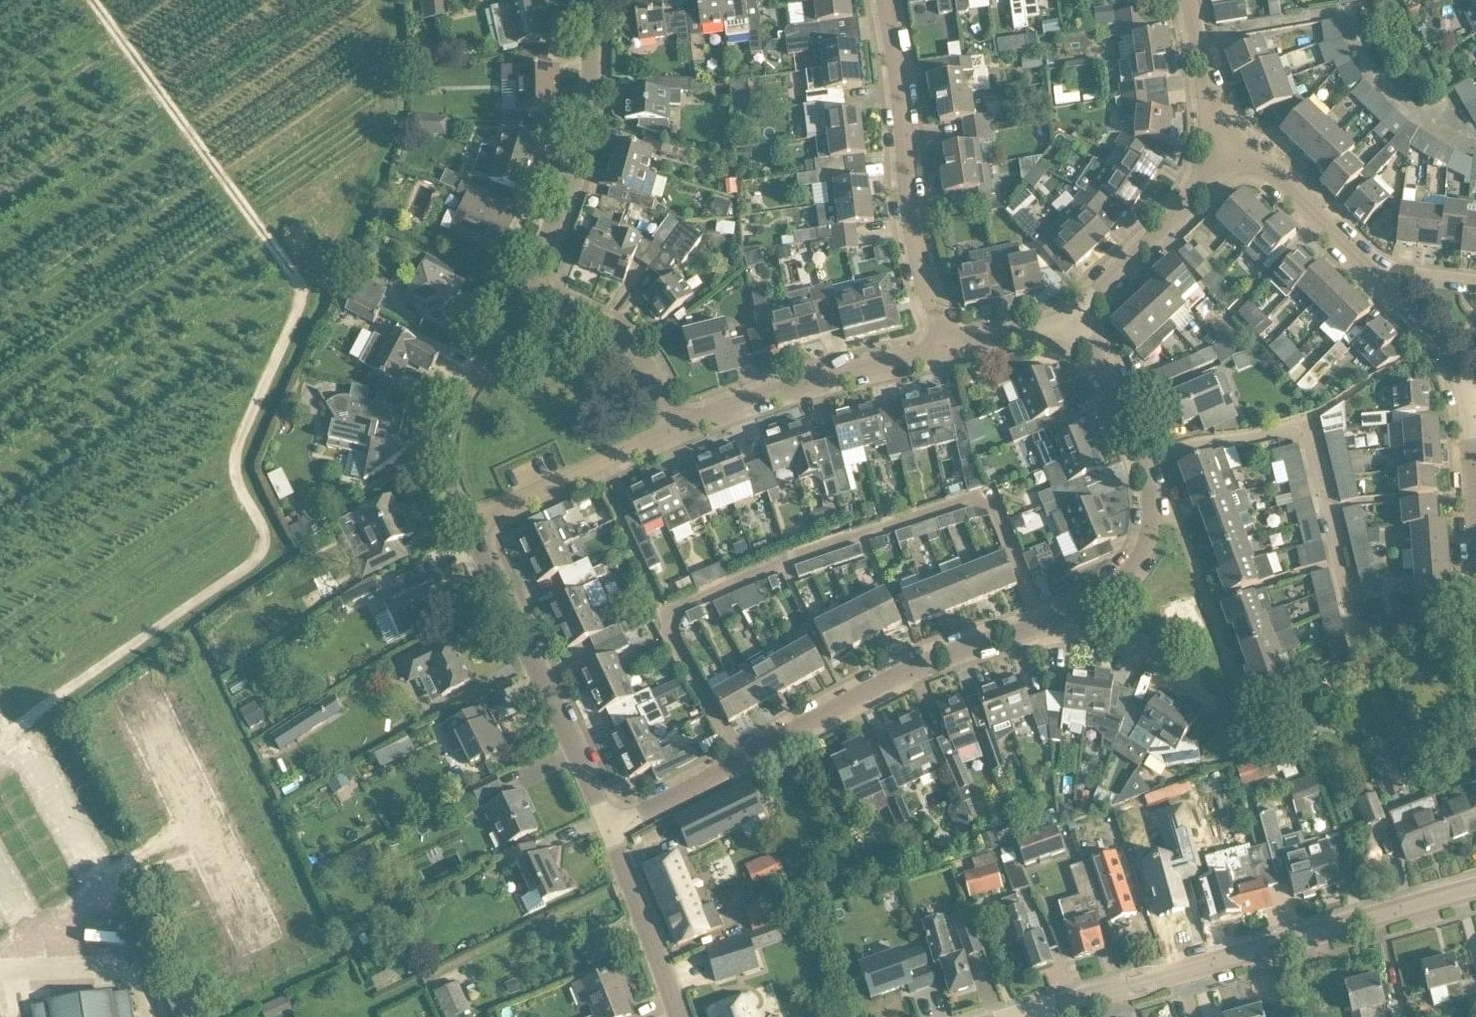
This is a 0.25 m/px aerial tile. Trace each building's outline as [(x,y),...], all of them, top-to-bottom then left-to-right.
[(423,19),(446,18),(444,0),(421,0),(423,19)] [(496,28),(501,49),(519,45),(532,42),(551,38),(548,23),(552,22),(547,0),(514,0),(514,2),(510,3),(510,4),(515,23),(496,28)] [(675,13),(676,20),(666,21),(663,0),(634,0),(639,36),(653,34),(654,39),(667,37),(667,36),(677,35),(679,46),(691,44),(690,35),(692,35),(688,11),(675,13)] [(724,24),(721,0),(697,0),(699,10),(702,28),(724,24)] [(724,24),(725,24),(727,37),(748,34),(751,55),(762,54),(759,27),(758,10),(757,8),(747,10),(745,0),(721,0),(724,24)] [(757,2),(757,8),(758,10),(770,8),(769,0),(756,0),(757,2)] [(786,40),(835,34),(834,22),(852,20),(850,0),(833,0),(804,4),(806,25),(788,27),(785,32),(786,40)] [(925,2),(937,1),(939,15),(953,13),(951,0),(925,0),(925,2)] [(957,15),(966,13),(969,10),(969,7),(968,0),(955,0),(957,15)] [(1012,0),(1016,31),(1027,29),(1028,29),(1027,18),(1026,18),(1024,0),(1012,0)] [(1040,17),(1037,0),(1024,0),(1026,18),(1027,18),(1040,17)] [(1456,1),(1461,14),(1464,13),(1475,36),(1475,0),(1459,0),(1456,1)] [(1238,22),(1236,9),(1235,4),(1214,8),(1217,25),(1238,22)] [(1278,5),(1268,7),(1270,16),(1279,15),(1278,5)] [(1245,8),(1236,9),(1238,22),(1247,20),(1245,8)] [(1122,12),(1114,13),(1116,26),(1143,22),(1142,10),(1122,12)] [(1322,23),(1325,45),(1343,40),(1340,20),(1322,23)] [(1118,39),(1133,37),(1137,59),(1165,55),(1171,55),(1168,31),(1145,34),(1143,22),(1116,26),(1118,39)] [(691,44),(694,62),(705,61),(702,33),(692,35),(690,35),(691,44)] [(821,51),(823,69),(858,65),(855,43),(836,46),(835,34),(786,40),(787,54),(821,51)] [(1037,34),(1001,39),(1003,51),(1039,46),(1037,34)] [(1325,65),(1334,62),(1351,55),(1343,40),(1325,45),(1319,47),(1325,65)] [(1234,76),(1241,73),(1277,60),(1274,51),(1266,54),(1262,41),(1226,55),(1234,76)] [(521,82),(522,113),(554,112),(553,86),(559,86),(559,65),(548,66),(548,53),(525,53),(525,66),(500,67),(501,83),(521,82)] [(1118,62),(1121,84),(1119,85),(1121,98),(1148,94),(1146,81),(1168,78),(1165,55),(1137,59),(1130,59),(1130,61),(1118,62)] [(1351,55),(1334,62),(1341,77),(1357,69),(1351,55)] [(950,74),(928,77),(931,100),(978,93),(974,71),(977,71),(985,70),(985,67),(983,58),(983,57),(975,58),(968,59),(962,60),(950,61),(948,62),(950,74)] [(1241,73),(1249,93),(1284,80),(1292,77),(1289,70),(1282,73),(1277,60),(1241,73)] [(807,93),(808,106),(840,102),(838,90),(861,87),(858,65),(823,69),(806,71),(810,92),(807,93)] [(1362,79),(1357,69),(1341,77),(1346,87),(1351,94),(1363,81),(1362,79)] [(656,91),(626,90),(626,120),(640,120),(640,129),(672,138),(668,121),(669,121),(669,106),(681,106),(682,92),(691,93),(709,93),(708,86),(697,86),(697,80),(692,80),(676,79),(656,79),(656,91)] [(1256,114),(1269,109),(1286,126),(1307,104),(1299,97),(1292,100),(1284,80),(1249,93),(1256,114)] [(749,81),(733,83),(734,96),(750,94),(749,81)] [(1378,95),(1373,89),(1360,102),(1366,108),(1378,95)] [(1465,108),(1475,102),(1475,92),(1461,101),(1465,108)] [(963,120),(964,132),(991,128),(989,115),(987,115),(983,93),(978,93),(931,100),(931,101),(937,100),(940,123),(963,120)] [(1121,98),(1122,108),(1121,120),(1136,121),(1134,136),(1169,141),(1172,113),(1150,111),(1148,94),(1121,98)] [(1366,108),(1373,115),(1385,101),(1378,95),(1366,108)] [(814,118),(817,139),(862,133),(860,111),(841,113),(840,102),(808,106),(810,118),(814,118)] [(1465,108),(1470,116),(1475,112),(1475,102),(1465,108)] [(1280,131),(1296,146),(1322,119),(1307,104),(1286,126),(1280,131)] [(504,124),(523,125),(522,113),(503,114),(504,124)] [(414,133),(446,136),(448,118),(416,115),(414,133)] [(1390,131),(1396,137),(1409,124),(1403,118),(1390,131)] [(1296,146),(1312,162),(1338,134),(1322,119),(1296,146)] [(1374,131),(1379,137),(1387,128),(1382,123),(1374,131)] [(1383,151),(1367,169),(1375,177),(1376,176),(1392,159),(1401,149),(1406,153),(1408,155),(1409,146),(1419,130),(1409,124),(1396,137),(1383,151)] [(938,149),(941,171),(981,166),(977,144),(993,141),(991,128),(964,132),(966,144),(938,149)] [(1419,130),(1409,146),(1428,156),(1437,141),(1419,130)] [(478,161),(477,164),(477,166),(478,169),(479,172),(480,174),(492,178),(491,181),(504,185),(523,191),(539,139),(520,133),(518,132),(517,137),(506,133),(500,151),(489,148),(486,149),(484,151),(482,152),(480,154),(479,157),(479,158),(478,159),(478,161)] [(819,161),(815,161),(817,172),(817,174),(848,170),(846,157),(865,155),(862,133),(817,139),(819,161)] [(1128,152),(1115,171),(1144,191),(1157,172),(1138,159),(1146,149),(1129,137),(1123,133),(1116,144),(1128,152)] [(1312,162),(1327,176),(1328,177),(1347,156),(1347,157),(1354,149),(1338,134),(1312,162)] [(648,174),(654,150),(617,140),(611,163),(648,174)] [(1437,141),(1428,157),(1435,161),(1445,146),(1437,141)] [(661,154),(687,161),(690,150),(664,143),(661,154)] [(752,149),(739,151),(740,159),(753,158),(752,149)] [(1447,168),(1455,172),(1463,156),(1455,152),(1447,168)] [(1328,177),(1327,176),(1320,184),(1337,199),(1351,185),(1363,172),(1347,157),(1347,156),(1328,177)] [(630,193),(627,204),(628,204),(652,211),(656,200),(642,196),(648,174),(611,163),(608,174),(602,172),(599,185),(630,193)] [(1092,180),(1083,190),(1104,208),(1113,198),(1131,211),(1144,191),(1115,171),(1115,172),(1104,165),(1093,181),(1092,180)] [(981,166),(941,171),(945,195),(967,191),(969,204),(989,202),(995,201),(993,187),(991,187),(988,166),(981,167),(981,166)] [(444,228),(497,252),(513,215),(484,202),(489,190),(463,181),(464,178),(446,170),(441,183),(458,191),(458,192),(470,197),(461,216),(449,211),(441,227),(444,228)] [(836,205),(871,201),(868,179),(849,181),(848,170),(817,174),(808,175),(810,187),(818,186),(818,185),(825,184),(829,206),(836,205)] [(1376,176),(1375,177),(1345,208),(1364,225),(1390,199),(1380,189),(1385,184),(1376,176)] [(1076,202),(1061,217),(1093,252),(1110,236),(1094,219),(1104,208),(1083,190),(1074,200),(1076,202)] [(1216,219),(1232,235),(1259,208),(1243,192),(1216,219)] [(1423,209),(1418,247),(1441,250),(1442,242),(1441,242),(1446,204),(1446,199),(1425,196),(1424,203),(1423,209)] [(600,208),(624,215),(628,204),(627,204),(603,197),(600,208)] [(1446,204),(1441,242),(1442,242),(1462,245),(1463,245),(1466,217),(1467,217),(1469,206),(1469,200),(1458,198),(1457,205),(1446,204)] [(716,199),(712,212),(728,216),(731,203),(716,199)] [(827,227),(829,240),(856,237),(855,225),(874,223),(871,201),(836,205),(839,226),(827,227)] [(1423,209),(1401,206),(1396,244),(1418,247),(1423,209)] [(1248,250),(1254,245),(1253,244),(1275,223),(1274,222),(1259,208),(1232,235),(1248,250)] [(1093,252),(1061,217),(1045,232),(1025,210),(1015,220),(1032,239),(1037,245),(1051,259),(1060,251),(1076,267),(1093,252)] [(1280,217),(1274,222),(1275,223),(1253,244),(1254,245),(1248,250),(1247,251),(1263,267),(1296,233),(1280,217)] [(1461,255),(1475,256),(1475,218),(1467,217),(1466,217),(1463,245),(1462,245),(1461,255)] [(580,266),(603,275),(620,231),(618,230),(619,226),(600,219),(595,233),(593,232),(580,266)] [(645,298),(653,308),(651,310),(651,313),(655,319),(659,320),(661,318),(662,320),(693,296),(670,267),(675,259),(683,264),(703,237),(684,222),(668,243),(664,249),(665,249),(650,269),(666,282),(645,298)] [(718,222),(716,233),(733,235),(735,224),(718,222)] [(634,257),(650,269),(665,249),(664,249),(668,243),(660,237),(657,241),(656,240),(653,244),(620,231),(603,275),(624,283),(634,257)] [(856,237),(829,240),(830,252),(838,251),(858,249),(856,237)] [(1017,244),(993,250),(999,276),(1011,274),(1016,296),(1043,290),(1039,270),(1035,255),(1021,258),(1017,244)] [(1188,245),(1179,253),(1196,272),(1206,263),(1188,245)] [(789,246),(778,249),(781,260),(792,258),(789,246)] [(989,251),(969,255),(972,270),(958,273),(965,307),(978,304),(979,310),(993,307),(992,301),(988,279),(999,276),(993,250),(989,251)] [(1291,294),(1297,288),(1315,269),(1315,268),(1299,252),(1274,277),(1291,294)] [(1189,311),(1205,296),(1170,258),(1153,274),(1159,279),(1180,302),(1185,307),(1189,311)] [(1206,263),(1196,272),(1204,280),(1201,283),(1207,290),(1220,277),(1206,262),(1206,263)] [(1297,288),(1313,304),(1337,279),(1321,263),(1315,268),(1315,269),(1297,288)] [(426,316),(436,322),(454,331),(460,319),(453,315),(457,308),(464,311),(469,301),(452,292),(458,281),(426,264),(411,293),(432,304),(426,316)] [(869,290),(857,294),(867,335),(900,327),(888,276),(866,281),(869,290)] [(1226,284),(1220,277),(1207,290),(1213,296),(1226,284)] [(363,278),(354,296),(378,309),(387,291),(363,278)] [(1180,302),(1159,279),(1143,294),(1169,322),(1185,307),(1180,302)] [(1313,304),(1329,320),(1354,295),(1337,279),(1313,304)] [(820,286),(827,313),(838,310),(846,340),(867,335),(857,294),(853,282),(833,287),(832,284),(820,286)] [(791,309),(790,309),(799,344),(821,338),(815,316),(827,313),(820,286),(787,295),(791,309)] [(752,294),(761,329),(761,330),(772,327),(778,349),(799,344),(790,309),(770,315),(764,290),(752,294)] [(1176,330),(1169,322),(1143,294),(1127,309),(1153,337),(1160,344),(1176,330)] [(1354,295),(1329,320),(1346,336),(1370,312),(1354,295)] [(382,311),(378,309),(354,296),(347,309),(375,324),(382,311)] [(1251,301),(1238,314),(1253,331),(1266,318),(1251,301)] [(1153,337),(1127,309),(1111,324),(1137,352),(1153,337)] [(684,311),(676,318),(680,323),(688,316),(684,311)] [(1266,318),(1253,331),(1259,337),(1273,325),(1266,318)] [(1353,346),(1371,364),(1377,370),(1401,359),(1389,347),(1397,338),(1379,320),(1353,346)] [(684,333),(692,363),(716,356),(720,373),(749,366),(743,342),(731,345),(725,323),(684,333)] [(416,342),(417,341),(395,329),(389,342),(375,334),(360,362),(395,381),(396,379),(400,380),(405,371),(401,369),(408,357),(432,370),(440,356),(416,342)] [(761,330),(761,329),(748,332),(754,355),(767,352),(761,330)] [(1227,340),(1219,345),(1228,360),(1235,356),(1227,340)] [(1274,354),(1285,365),(1297,352),(1287,342),(1274,354)] [(1322,360),(1331,368),(1348,351),(1339,343),(1322,360)] [(1228,360),(1219,345),(1211,349),(1218,360),(1220,364),(1228,360)] [(1297,352),(1285,365),(1290,371),(1304,359),(1297,352)] [(1010,369),(1020,365),(1024,364),(1020,354),(1005,358),(1010,369)] [(1178,363),(1183,375),(1194,370),(1189,359),(1189,358),(1178,363)] [(1155,373),(1160,385),(1183,375),(1178,363),(1155,373)] [(1287,377),(1297,386),(1309,374),(1299,364),(1287,377)] [(1014,381),(1022,402),(1059,387),(1051,366),(1025,377),(1020,365),(1010,369),(994,376),(999,388),(1014,381)] [(1238,417),(1230,399),(1233,394),(1225,376),(1220,374),(1189,388),(1170,396),(1171,398),(1168,399),(1167,397),(1166,398),(1173,414),(1174,414),(1173,412),(1176,411),(1183,425),(1199,418),(1204,431),(1238,417)] [(371,389),(353,385),(352,384),(349,397),(341,397),(335,400),(330,403),(327,405),(337,425),(332,423),(327,447),(370,458),(365,481),(393,463),(410,453),(385,447),(387,437),(392,438),(396,438),(399,436),(401,432),(406,410),(368,401),(371,389)] [(1390,388),(1392,414),(1429,411),(1427,385),(1390,388)] [(1014,443),(1020,441),(1032,436),(1046,430),(1042,419),(1068,408),(1059,387),(1022,402),(1009,407),(1017,429),(1010,431),(1014,443)] [(945,388),(923,393),(935,447),(957,442),(961,462),(974,460),(963,412),(951,415),(945,388)] [(913,451),(935,447),(923,393),(901,398),(907,425),(895,428),(901,455),(913,453),(913,451)] [(876,403),(853,409),(863,449),(875,446),(876,448),(886,446),(889,458),(901,455),(895,428),(883,430),(876,403)] [(1320,419),(1325,436),(1342,431),(1348,431),(1344,403),(1320,419)] [(838,442),(826,445),(834,472),(835,479),(836,481),(840,497),(842,497),(843,500),(851,498),(851,493),(851,489),(848,477),(845,468),(842,454),(863,449),(853,409),(832,415),(838,442)] [(1361,417),(1362,429),(1386,427),(1385,415),(1361,417)] [(794,420),(781,424),(795,467),(796,466),(800,481),(814,476),(824,482),(824,484),(836,481),(835,479),(834,473),(826,445),(814,448),(805,421),(797,424),(797,422),(794,420)] [(1403,425),(1405,448),(1439,446),(1438,422),(1403,425)] [(770,462),(758,466),(767,493),(779,489),(774,473),(795,467),(781,424),(770,428),(768,431),(769,433),(762,435),(770,462)] [(1048,467),(1097,447),(1088,426),(1062,437),(1057,425),(1046,430),(1032,436),(1036,448),(1038,447),(1047,467),(1048,467)] [(1325,436),(1330,457),(1347,453),(1342,431),(1325,436)] [(755,498),(767,493),(758,466),(746,471),(736,444),(714,453),(729,491),(749,482),(755,498)] [(1273,451),(1276,464),(1301,458),(1298,445),(1273,451)] [(1405,448),(1407,470),(1407,471),(1433,469),(1433,470),(1441,469),(1439,446),(1405,448)] [(1043,507),(1069,496),(1084,490),(1079,479),(1105,468),(1097,447),(1048,467),(1056,488),(1039,495),(1043,507)] [(1187,488),(1230,472),(1231,472),(1223,449),(1178,465),(1187,488)] [(703,487),(691,492),(702,518),(714,513),(708,499),(729,491),(714,453),(693,461),(703,487)] [(1330,457),(1336,480),(1353,475),(1364,475),(1362,453),(1348,453),(1347,453),(1330,457)] [(1407,471),(1407,470),(1399,471),(1401,495),(1415,494),(1435,493),(1433,470),(1433,469),(1407,471)] [(282,471),(267,478),(279,501),(293,494),(282,471)] [(1287,475),(1289,484),(1307,480),(1304,471),(1287,475)] [(1194,509),(1198,508),(1238,493),(1237,493),(1230,472),(1187,488),(1194,509)] [(670,533),(702,518),(691,492),(679,498),(667,473),(646,482),(664,519),(670,533)] [(1353,475),(1336,480),(1339,494),(1341,503),(1358,498),(1356,490),(1353,475)] [(1307,480),(1289,484),(1291,492),(1309,487),(1307,480)] [(663,519),(646,482),(626,492),(638,517),(627,523),(649,570),(661,565),(643,528),(663,519)] [(922,490),(914,492),(917,502),(924,501),(922,490)] [(1198,508),(1206,529),(1249,513),(1253,512),(1245,491),(1237,493),(1238,493),(1198,508)] [(372,505),(353,514),(360,531),(372,554),(357,561),(364,576),(381,568),(399,559),(392,545),(401,540),(414,534),(402,511),(399,513),(390,496),(372,505)] [(1063,512),(1071,533),(1108,518),(1099,497),(1073,507),(1069,496),(1043,507),(1048,518),(1063,512)] [(1404,528),(1411,528),(1411,526),(1437,524),(1437,523),(1435,501),(1402,503),(1404,528)] [(573,540),(563,519),(568,517),(562,505),(537,517),(542,528),(517,540),(527,561),(563,545),(563,544),(573,540)] [(1343,510),(1345,519),(1362,515),(1360,506),(1343,510)] [(819,518),(828,515),(826,507),(811,512),(816,527),(822,525),(819,518)] [(965,510),(968,522),(976,519),(972,508),(965,510)] [(1297,516),(1299,526),(1317,522),(1315,512),(1297,516)] [(1206,529),(1214,551),(1246,539),(1242,529),(1254,525),(1249,513),(1206,529)] [(300,521),(289,528),(298,543),(326,527),(322,520),(319,522),(315,522),(311,521),(309,519),(308,518),(307,518),(306,515),(299,519),(300,521)] [(948,529),(955,526),(952,515),(944,517),(948,529)] [(944,517),(936,520),(940,531),(948,529),(944,517)] [(1108,518),(1071,533),(1079,554),(1065,560),(1069,571),(1095,561),(1091,549),(1117,539),(1108,518)] [(1299,526),(1304,545),(1305,547),(1322,543),(1317,522),(1299,526)] [(1411,526),(1411,528),(1413,549),(1447,546),(1445,523),(1437,523),(1437,524),(1411,526)] [(823,530),(817,532),(819,540),(826,538),(832,536),(830,528),(823,530)] [(903,531),(907,542),(914,540),(911,528),(903,531)] [(907,542),(903,531),(895,533),(899,545),(907,542)] [(1217,572),(1218,574),(1254,561),(1246,539),(1214,551),(1221,571),(1217,572)] [(766,542),(754,546),(757,555),(770,551),(766,542)] [(1305,547),(1304,545),(1296,547),(1302,568),(1327,562),(1322,543),(1305,547)] [(1352,548),(1354,556),(1371,552),(1369,544),(1352,548)] [(563,545),(527,561),(538,583),(563,571),(568,582),(593,570),(588,559),(573,566),(563,545)] [(864,556),(860,545),(852,547),(856,559),(864,556)] [(1413,549),(1415,571),(1449,569),(1447,546),(1413,549)] [(856,559),(852,547),(845,550),(849,561),(856,559)] [(849,561),(845,550),(838,552),(842,564),(849,561)] [(1042,571),(1034,551),(1023,555),(1031,575),(1042,571)] [(838,552),(831,555),(835,566),(842,564),(838,552)] [(1371,552),(1354,556),(1356,565),(1374,561),(1371,552)] [(1005,555),(984,563),(996,594),(1017,586),(1005,555)] [(1266,556),(1254,561),(1218,574),(1226,595),(1274,577),(1266,556)] [(821,571),(828,568),(824,557),(817,559),(821,571)] [(813,573),(821,571),(817,559),(810,562),(813,573)] [(813,573),(810,562),(802,564),(806,576),(813,573)] [(859,562),(852,564),(855,572),(859,570),(860,567),(859,562)] [(984,563),(964,570),(976,602),(996,594),(984,563)] [(806,576),(802,564),(795,567),(799,578),(806,576)] [(404,594),(384,604),(401,638),(435,621),(419,588),(436,580),(429,565),(397,580),(404,594)] [(1449,569),(1415,571),(1416,595),(1451,592),(1449,569)] [(593,570),(568,582),(573,593),(548,605),(558,627),(594,610),(584,588),(599,582),(593,570)] [(697,591),(712,585),(706,570),(691,576),(697,591)] [(964,570),(944,578),(956,610),(976,602),(964,570)] [(1311,574),(1313,583),(1316,595),(1334,591),(1329,570),(1311,574)] [(1360,579),(1365,602),(1382,597),(1377,575),(1360,579)] [(768,580),(773,591),(781,588),(776,576),(768,580)] [(936,618),(923,586),(922,587),(918,576),(902,582),(900,586),(903,594),(915,626),(936,618)] [(339,600),(343,608),(381,590),(375,577),(363,583),(339,600)] [(944,578),(923,586),(936,618),(956,610),(944,578)] [(740,591),(733,594),(738,605),(740,607),(762,597),(755,585),(740,591)] [(1221,605),(1229,627),(1273,612),(1273,611),(1265,589),(1253,594),(1240,598),(1221,605)] [(902,624),(885,591),(815,625),(832,659),(846,652),(841,642),(849,638),(854,648),(880,635),(875,625),(883,621),(888,631),(902,624)] [(738,605),(733,594),(726,598),(731,608),(738,605)] [(1319,608),(1322,617),(1339,612),(1337,603),(1319,608)] [(700,607),(693,611),(698,621),(706,618),(700,607)] [(1233,627),(1241,648),(1277,635),(1287,631),(1291,629),(1290,627),(1293,626),(1287,608),(1285,609),(1284,607),(1273,611),(1273,612),(1229,627),(1229,628),(1233,627)] [(599,647),(624,636),(619,625),(604,632),(594,610),(558,627),(568,648),(594,636),(599,647)] [(698,621),(693,611),(686,614),(691,625),(698,621)] [(1322,617),(1327,638),(1344,634),(1339,612),(1322,617)] [(1244,670),(1245,671),(1277,659),(1299,650),(1298,648),(1300,647),(1294,630),(1292,631),(1291,629),(1287,631),(1277,635),(1241,648),(1248,668),(1244,670)] [(1344,634),(1327,638),(1331,658),(1349,654),(1344,634)] [(579,670),(589,692),(625,675),(615,654),(629,647),(624,636),(599,647),(604,658),(579,670)] [(808,640),(789,651),(805,681),(825,670),(808,640)] [(395,662),(406,684),(430,672),(442,697),(473,682),(456,646),(435,656),(430,645),(395,662)] [(789,651),(770,662),(786,692),(805,681),(789,651)] [(746,664),(751,672),(768,702),(786,692),(770,662),(765,653),(746,664)] [(1277,659),(1245,671),(1252,692),(1284,681),(1277,659)] [(1092,674),(1085,727),(1095,729),(1103,737),(1102,748),(1113,752),(1119,735),(1129,708),(1129,707),(1133,694),(1119,692),(1119,691),(1113,690),(1114,677),(1110,677),(1111,672),(1096,670),(1095,675),(1092,674)] [(1050,730),(1051,740),(1060,741),(1062,727),(1063,727),(1063,725),(1070,728),(1072,723),(1085,727),(1092,674),(1069,671),(1065,699),(1047,697),(1050,725),(1049,725),(1050,730)] [(751,672),(732,683),(749,713),(768,702),(751,672)] [(635,696),(625,675),(589,692),(599,714),(624,702),(630,712),(655,701),(650,689),(635,696)] [(1020,676),(999,684),(1013,722),(1034,715),(1039,729),(1040,729),(1042,733),(1050,730),(1049,725),(1050,725),(1047,697),(1029,703),(1020,676)] [(674,692),(670,683),(656,689),(660,698),(674,692)] [(749,713),(732,683),(713,694),(729,724),(749,713)] [(1013,722),(999,684),(977,692),(986,718),(975,722),(981,741),(992,772),(1005,767),(991,731),(1013,722)] [(1144,717),(1129,708),(1119,735),(1129,742),(1130,741),(1148,753),(1148,754),(1148,755),(1157,740),(1179,706),(1159,694),(1144,717)] [(937,706),(944,724),(951,742),(952,742),(956,752),(978,744),(971,724),(961,697),(937,706)] [(665,722),(655,701),(630,712),(635,723),(609,735),(620,757),(655,740),(650,729),(665,722)] [(240,710),(251,729),(266,720),(255,702),(240,710)] [(1187,735),(1197,718),(1179,706),(1157,740),(1148,755),(1167,766),(1200,762),(1198,743),(1197,742),(1185,744),(1182,742),(1187,735)] [(442,726),(455,753),(463,749),(471,765),(485,759),(487,763),(508,753),(495,726),(492,727),(488,718),(483,721),(477,709),(442,726)] [(315,711),(272,738),(275,743),(279,750),(281,753),(324,726),(315,711)] [(895,748),(882,754),(898,790),(920,780),(914,768),(935,759),(915,716),(886,729),(892,742),(895,748)] [(1228,735),(1238,761),(1250,757),(1240,731),(1228,735)] [(680,754),(676,745),(661,752),(655,740),(620,757),(630,779),(655,767),(660,778),(699,759),(693,748),(680,754)] [(845,748),(848,755),(834,761),(833,762),(833,763),(834,765),(831,767),(837,781),(840,779),(847,793),(846,793),(847,795),(849,794),(855,806),(884,793),(878,781),(879,781),(881,780),(880,779),(863,742),(863,741),(862,740),(861,740),(845,748)] [(1237,766),(1244,785),(1284,771),(1287,780),(1299,775),(1291,758),(1282,762),(1278,753),(1237,766)] [(959,756),(947,762),(960,792),(971,787),(973,786),(959,756)] [(328,783),(335,795),(351,786),(344,774),(328,783)] [(1295,801),(1293,801),(1298,821),(1310,817),(1305,799),(1320,793),(1313,776),(1289,785),(1295,801)] [(471,789),(477,801),(502,789),(496,777),(471,789)] [(749,783),(679,816),(692,844),(762,812),(749,783)] [(1438,809),(1441,816),(1451,841),(1475,831),(1475,801),(1469,784),(1467,785),(1466,783),(1454,789),(1458,801),(1438,809)] [(971,787),(960,792),(965,803),(976,798),(971,787)] [(524,791),(484,810),(502,847),(538,830),(527,806),(530,804),(524,791)] [(1376,795),(1358,802),(1367,825),(1384,818),(1376,795)] [(1441,816),(1438,809),(1434,797),(1391,814),(1401,842),(1408,861),(1430,853),(1429,849),(1451,841),(1441,816)] [(889,806),(899,828),(912,822),(903,800),(889,806)] [(1074,815),(1080,816),(1088,812),(1089,804),(1076,802),(1074,815)] [(1060,817),(1073,818),(1074,806),(1061,805),(1060,817)] [(1050,825),(1058,823),(1054,811),(1046,814),(1050,825)] [(1268,845),(1276,874),(1288,871),(1295,897),(1303,895),(1304,899),(1316,896),(1315,892),(1319,891),(1305,842),(1305,843),(1302,834),(1282,839),(1274,811),(1260,815),(1268,845)] [(1030,818),(1035,834),(1050,828),(1045,815),(1044,812),(1030,818)] [(1025,866),(1064,852),(1056,826),(1050,828),(1035,834),(1016,841),(1025,866)] [(1173,862),(1148,869),(1162,920),(1188,913),(1180,882),(1201,877),(1187,828),(1166,834),(1173,862)] [(1013,829),(996,834),(1000,845),(1017,840),(1013,829)] [(995,831),(981,836),(986,851),(1000,846),(995,831)] [(1319,839),(1305,842),(1319,891),(1341,884),(1335,860),(1348,856),(1341,837),(1340,834),(1326,837),(1327,841),(1320,843),(1319,839)] [(522,899),(529,914),(545,907),(544,903),(567,892),(548,850),(539,855),(533,844),(495,862),(501,874),(517,866),(531,895),(522,899)] [(1268,845),(1245,852),(1247,858),(1240,860),(1243,870),(1231,873),(1242,914),(1272,906),(1267,888),(1279,884),(1276,874),(1268,845)] [(363,851),(358,853),(359,854),(364,866),(366,869),(372,866),(380,863),(373,847),(363,851)] [(1191,884),(1185,886),(1191,907),(1205,903),(1206,914),(1208,914),(1211,923),(1242,914),(1231,873),(1243,870),(1240,860),(1247,858),(1245,852),(1215,859),(1214,860),(1218,876),(1191,884)] [(644,867),(661,906),(678,946),(722,927),(714,907),(703,912),(694,892),(677,853),(644,867)] [(977,871),(964,875),(970,896),(1003,887),(994,853),(973,859),(977,871)] [(1004,865),(1014,892),(1030,887),(1021,867),(1020,868),(1016,860),(1014,853),(1002,858),(1004,865)] [(1092,863),(1106,903),(1112,922),(1116,921),(1119,923),(1125,922),(1125,918),(1136,915),(1115,854),(1092,863)] [(748,867),(754,880),(781,869),(775,855),(748,867)] [(1059,902),(1069,940),(1075,959),(1089,955),(1095,953),(1093,947),(1102,944),(1095,922),(1106,918),(1100,899),(1088,861),(1070,868),(1075,882),(1080,896),(1073,898),(1059,902)] [(1007,910),(1005,911),(1016,942),(1020,941),(1031,972),(1053,964),(1042,932),(1033,935),(1023,905),(1020,906),(1017,895),(1003,900),(1007,910)] [(952,915),(968,955),(980,950),(965,910),(964,910),(960,902),(950,906),(953,914),(952,915)] [(772,903),(746,912),(752,931),(775,924),(779,922),(772,903)] [(923,923),(929,946),(935,965),(942,963),(951,994),(972,988),(966,969),(963,956),(954,959),(942,917),(923,923)] [(587,938),(597,962),(612,956),(601,932),(587,938)] [(704,947),(715,981),(759,967),(748,933),(704,947)] [(902,951),(860,966),(865,980),(871,999),(908,986),(910,993),(936,984),(929,965),(923,948),(903,955),(902,951)] [(1458,984),(1460,984),(1453,957),(1422,965),(1429,991),(1431,991),(1435,1007),(1462,1000),(1458,984)] [(631,1015),(621,988),(625,986),(618,969),(600,977),(582,984),(591,1004),(595,1016),(593,1016),(625,1016),(631,1015)] [(1345,985),(1350,1004),(1353,1016),(1368,1016),(1367,1011),(1385,1007),(1383,996),(1378,977),(1345,985)] [(435,993),(446,1016),(454,1016),(470,1009),(458,982),(435,993)] [(34,1016),(133,1016),(129,992),(33,1007),(34,1016)] [(711,1016),(756,1016),(748,996),(709,1011),(711,1016)] [(1227,1016),(1264,1016),(1261,1007),(1227,1016)]
